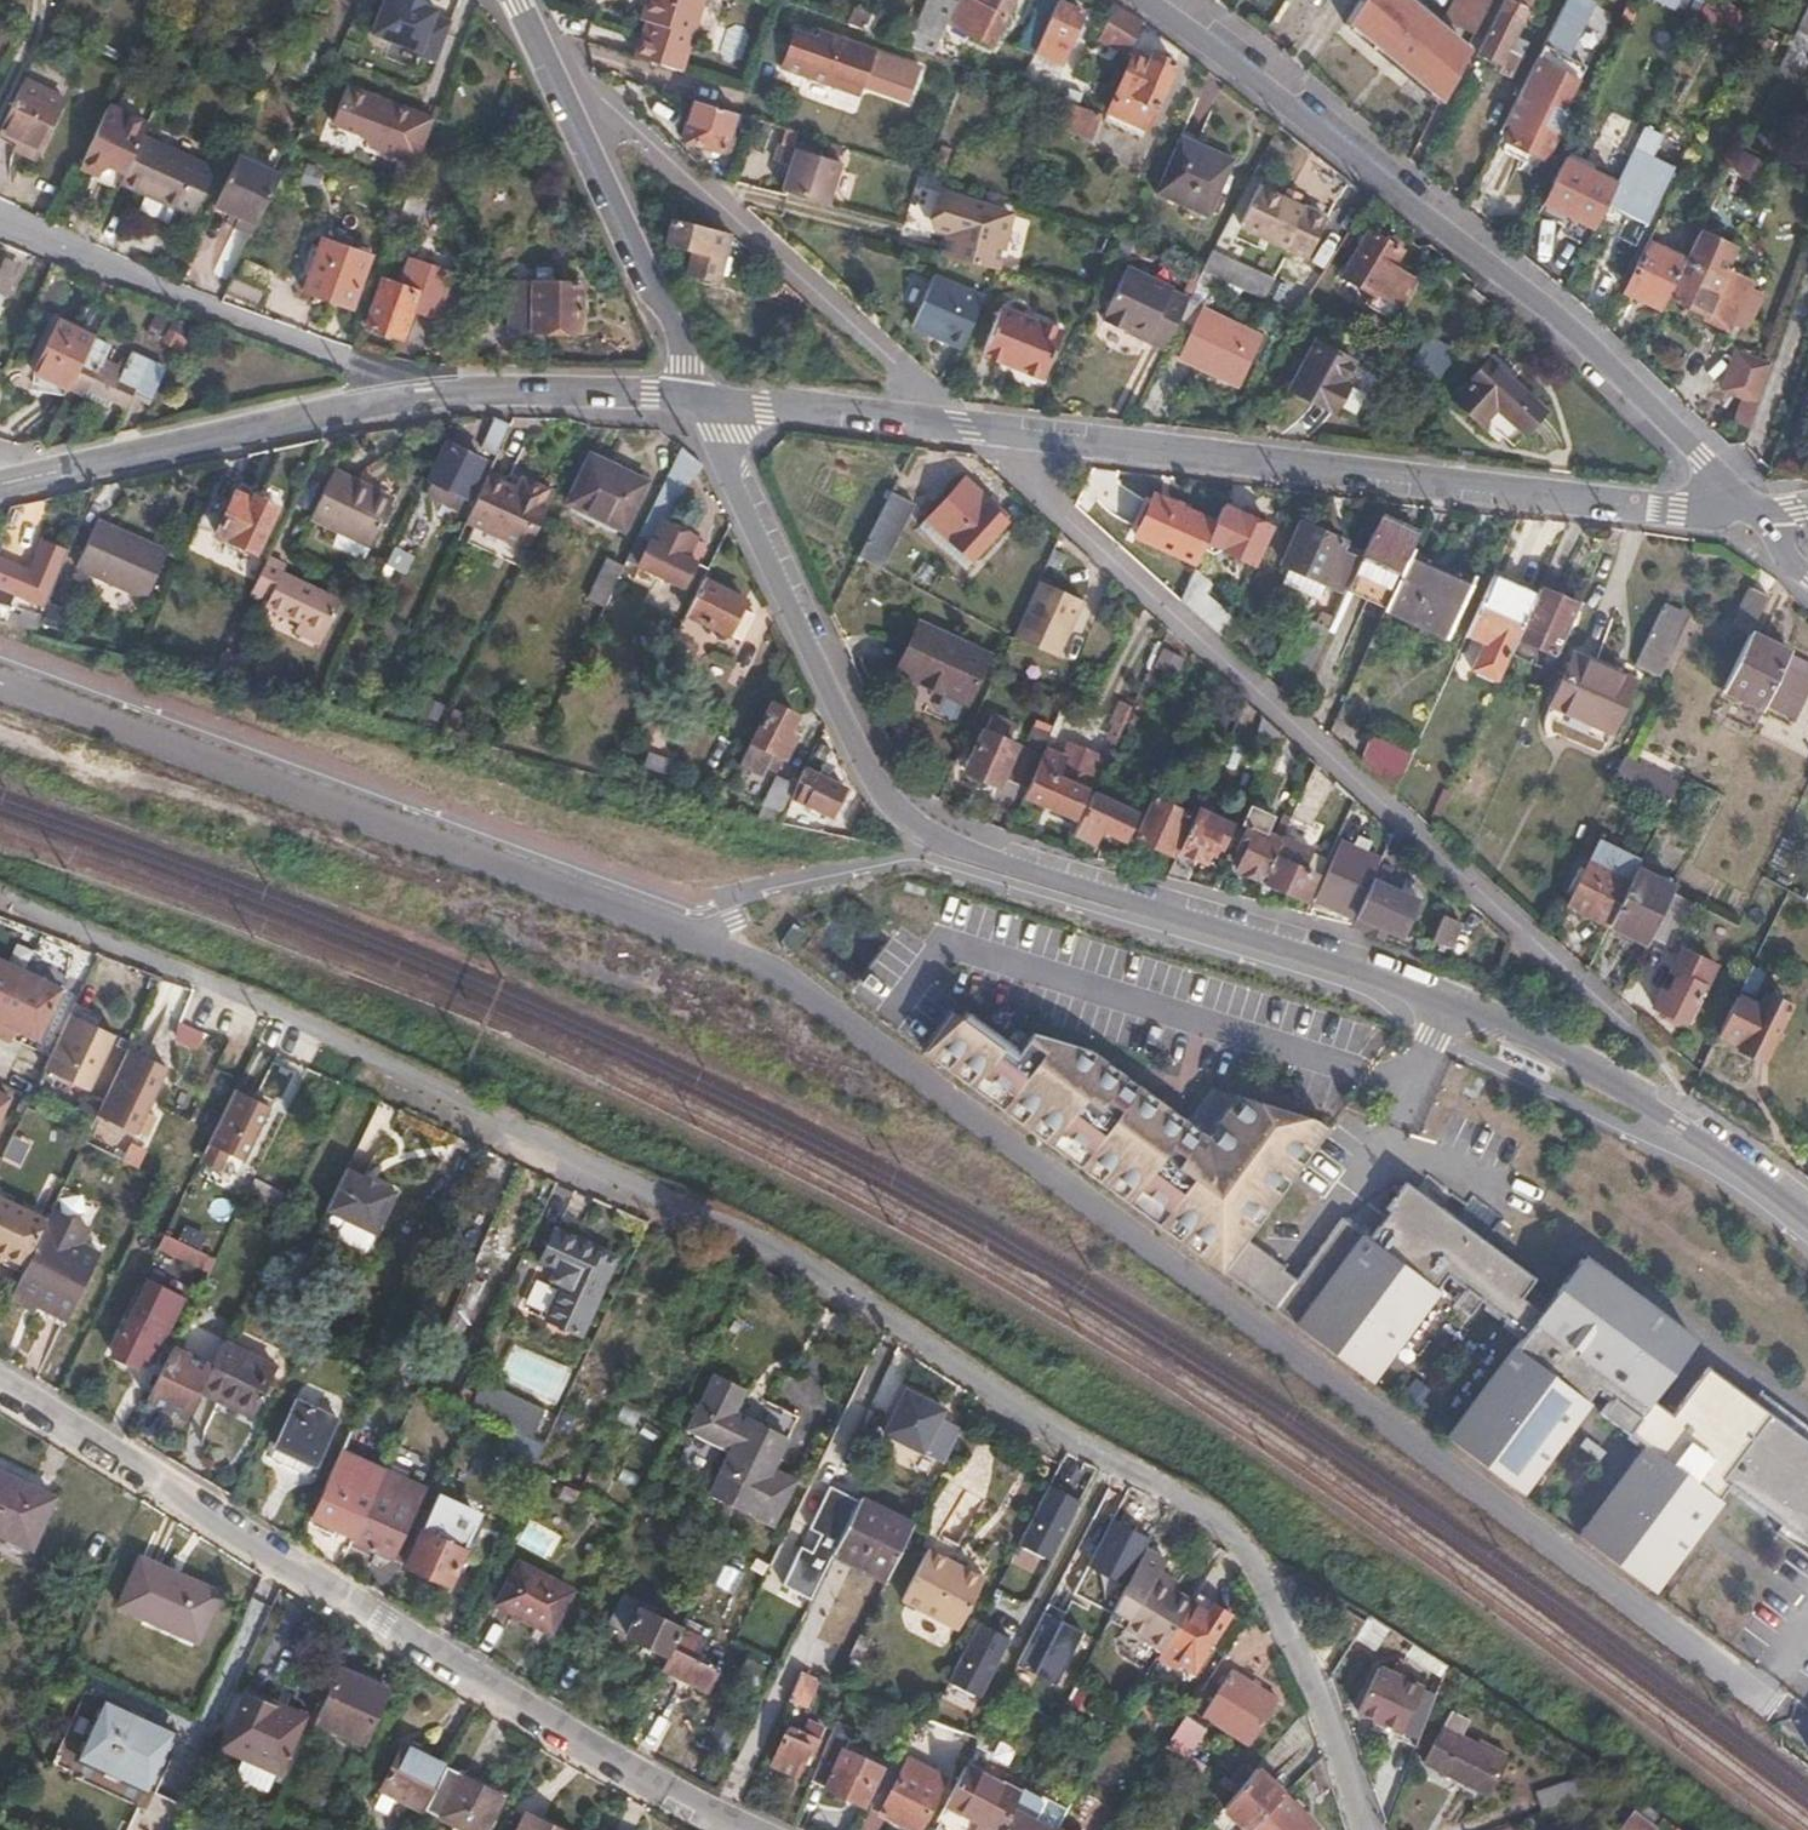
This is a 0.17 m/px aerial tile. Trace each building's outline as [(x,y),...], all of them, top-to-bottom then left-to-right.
[(437,61),(452,22),(435,15),(437,10),(424,4),(425,2),(421,0),(386,0),(374,33),(421,51),(419,55),(437,61)] [(634,54),(680,69),(701,0),(643,0),(639,15),(644,17),(634,54)] [(957,0),(919,0),(901,39),(934,51),(957,0)] [(973,5),(967,17),(974,23),(969,32),(990,44),(1015,0),(965,0),(973,5)] [(1057,3),(1051,0),(1040,0),(1018,46),(1033,53),(1035,50),(1057,3)] [(1439,102),(1466,48),(1410,0),(1358,0),(1345,22),(1409,77),(1398,91),(1425,115),(1436,101),(1439,102)] [(1474,31),(1490,0),(1455,0),(1447,17),(1474,31)] [(1478,52),(1501,64),(1499,68),(1511,76),(1521,54),(1510,47),(1530,7),(1526,4),(1528,0),(1504,0),(1478,52)] [(1523,86),(1533,91),(1503,150),(1521,158),(1526,148),(1545,157),(1569,110),(1566,107),(1587,64),(1557,48),(1581,0),(1565,0),(1523,86)] [(1080,13),(1057,3),(1035,50),(1059,60),(1080,13)] [(1129,53),(1143,21),(1114,5),(1100,40),(1129,53)] [(862,82),(874,49),(822,30),(820,38),(797,30),(785,65),(859,91),(862,82)] [(923,67),(874,49),(862,82),(911,99),(923,67)] [(1174,63),(1153,52),(1149,61),(1135,55),(1110,110),(1148,126),(1174,63)] [(35,155),(60,101),(21,82),(0,125),(0,139),(35,155)] [(370,147),(419,163),(435,118),(389,102),(389,104),(371,98),(372,96),(347,87),(334,126),(365,137),(370,147)] [(736,112),(696,99),(685,137),(724,150),(736,112)] [(1102,110),(1069,99),(1061,124),(1093,135),(1102,110)] [(105,106),(77,167),(96,176),(100,171),(108,170),(122,177),(140,138),(146,126),(105,106)] [(1645,125),(1635,146),(1653,156),(1664,134),(1645,125)] [(1205,212),(1229,160),(1178,136),(1154,190),(1205,212)] [(122,177),(118,185),(142,196),(135,213),(164,226),(171,209),(188,218),(210,171),(140,138),(122,177)] [(777,142),(772,161),(777,163),(774,176),(786,179),(783,190),(828,202),(839,159),(777,142)] [(1653,156),(1635,146),(1617,182),(1609,199),(1647,219),(1674,167),(1653,156)] [(1609,199),(1617,182),(1564,156),(1543,200),(1595,227),(1609,199)] [(233,161),(211,210),(237,221),(234,231),(250,236),(276,182),(233,161)] [(1320,216),(1254,180),(1233,216),(1300,252),(1320,216)] [(940,255),(994,269),(1009,209),(940,192),(933,198),(928,219),(933,227),(946,231),(940,255)] [(727,229),(674,216),(668,238),(694,246),(688,269),(717,277),(730,231),(727,229)] [(1400,246),(1370,229),(1343,273),(1396,305),(1414,275),(1392,261),(1400,246)] [(1736,254),(1699,235),(1687,260),(1669,297),(1704,315),(1704,318),(1727,330),(1750,285),(1726,273),(1736,254)] [(351,306),(368,256),(321,239),(303,291),(351,306)] [(1625,291),(1663,310),(1669,297),(1687,260),(1649,240),(1625,291)] [(1201,267),(1300,312),(1306,300),(1208,255),(1201,267)] [(0,300),(15,265),(0,258),(0,300)] [(437,315),(440,305),(450,274),(409,259),(400,285),(382,278),(366,325),(401,337),(411,307),(437,315)] [(1100,320),(1164,348),(1188,295),(1170,287),(1170,283),(1123,262),(1100,310),(1103,313),(1100,320)] [(910,320),(962,343),(984,292),(933,270),(910,320)] [(512,331),(532,331),(581,331),(581,284),(514,283),(512,331)] [(437,315),(434,325),(464,334),(469,314),(440,305),(437,315)] [(1063,333),(1001,305),(983,347),(1045,375),(1063,333)] [(1260,336),(1200,309),(1179,354),(1239,383),(1260,336)] [(28,372),(64,391),(91,340),(55,320),(28,372)] [(179,349),(183,338),(168,331),(161,341),(179,349)] [(1340,373),(1348,354),(1305,335),(1284,383),(1333,404),(1345,377),(1340,373)] [(91,340),(64,391),(99,410),(105,401),(119,409),(124,399),(142,408),(161,371),(128,353),(124,361),(117,359),(112,366),(101,359),(106,348),(91,340)] [(1746,426),(1770,360),(1733,347),(1719,390),(1741,397),(1733,422),(1746,426)] [(1453,397),(1480,422),(1495,406),(1523,431),(1544,408),(1488,359),(1453,397)] [(510,422),(494,413),(481,443),(498,449),(510,422)] [(687,434),(683,444),(638,532),(650,540),(639,563),(682,584),(703,541),(666,522),(699,458),(687,434)] [(483,457),(447,440),(425,490),(429,492),(422,506),(451,520),(458,507),(460,507),(483,457)] [(592,449),(569,497),(623,526),(646,477),(592,449)] [(358,465),(337,455),(315,503),(374,533),(397,489),(357,468),(358,465)] [(519,484),(489,469),(467,518),(528,546),(555,486),(526,471),(519,484)] [(1010,521),(962,478),(927,516),(974,561),(1010,521)] [(276,504),(256,494),(253,498),(238,490),(218,531),(256,548),(276,504)] [(883,568),(915,503),(892,492),(860,555),(883,568)] [(1137,533),(1196,562),(1215,519),(1158,492),(1137,533)] [(1267,524),(1225,505),(1209,538),(1252,559),(1267,524)] [(1415,528),(1378,511),(1345,587),(1378,603),(1394,568),(1397,570),(1415,528)] [(967,569),(974,561),(927,516),(921,525),(967,569)] [(1328,580),(1339,586),(1353,554),(1337,545),(1341,536),(1304,518),(1285,560),(1290,562),(1328,580)] [(170,554),(103,523),(81,573),(148,603),(170,554)] [(413,551),(395,541),(387,558),(405,568),(413,551)] [(37,544),(23,576),(14,599),(42,611),(65,556),(37,544)] [(1472,584),(1407,554),(1383,606),(1449,636),(1472,584)] [(284,568),(266,559),(251,591),(268,599),(266,606),(301,622),(297,632),(317,643),(337,601),(282,573),(284,568)] [(1328,580),(1290,562),(1281,581),(1319,599),(1328,580)] [(0,566),(0,593),(14,599),(23,576),(0,566)] [(1224,637),(1234,614),(1206,587),(1208,581),(1191,572),(1180,597),(1224,637)] [(1498,676),(1515,638),(1535,592),(1519,585),(1504,579),(1492,574),(1467,629),(1484,637),(1472,664),(1498,676)] [(743,597),(701,576),(684,609),(726,630),(739,605),(743,597)] [(1058,653),(1083,598),(1040,579),(1015,634),(1058,653)] [(1735,621),(1751,629),(1771,590),(1754,581),(1735,621)] [(633,593),(613,583),(597,616),(617,626),(633,593)] [(1553,655),(1577,602),(1540,583),(1535,592),(1515,638),(1553,655)] [(1659,674),(1689,613),(1662,601),(1633,661),(1659,674)] [(739,605),(726,630),(737,635),(750,611),(739,605)] [(1310,618),(1280,688),(1295,701),(1328,626),(1310,618)] [(987,652),(919,619),(895,669),(965,700),(987,652)] [(1763,702),(1789,648),(1751,629),(1725,684),(1763,702)] [(1789,648),(1763,702),(1674,881),(1703,896),(1807,687),(1807,657),(1789,648)] [(1627,680),(1571,652),(1542,712),(1600,741),(1627,680)] [(1176,664),(1154,654),(1148,666),(1169,676),(1176,664)] [(787,729),(794,714),(770,700),(738,755),(760,766),(763,759),(776,765),(793,733),(787,729)] [(967,769),(999,783),(1015,744),(1005,739),(1014,723),(994,713),(967,769)] [(1054,774),(1084,787),(1100,753),(1067,738),(1061,754),(1063,755),(1054,774)] [(1393,791),(1400,777),(1383,760),(1391,750),(1381,739),(1358,759),(1393,791)] [(1030,778),(1041,752),(1024,744),(1013,770),(1030,778)] [(1061,754),(1043,746),(1041,752),(1030,778),(1024,792),(1073,814),(1084,787),(1054,774),(1063,755),(1061,754)] [(1668,799),(1678,777),(1623,751),(1614,771),(1657,793),(1668,799)] [(801,764),(785,793),(823,813),(840,785),(801,764)] [(1091,791),(1073,829),(1094,838),(1098,831),(1120,841),(1134,810),(1091,791)] [(1668,799),(1657,793),(1651,806),(1662,812),(1668,799)] [(1150,794),(1131,833),(1169,851),(1187,811),(1150,794)] [(1202,795),(1164,874),(1185,879),(1195,857),(1202,861),(1211,842),(1228,849),(1238,828),(1202,811),(1208,799),(1202,795)] [(1251,800),(1242,820),(1247,822),(1239,844),(1245,847),(1237,866),(1263,878),(1281,838),(1267,832),(1276,813),(1251,800)] [(1376,867),(1380,860),(1356,847),(1360,835),(1348,829),(1315,897),(1345,911),(1350,899),(1347,897),(1350,890),(1362,897),(1376,867)] [(1283,833),(1281,838),(1263,878),(1302,896),(1314,872),(1304,867),(1314,849),(1283,833)] [(1602,836),(1591,859),(1629,878),(1636,865),(1640,857),(1602,836)] [(1568,903),(1608,923),(1629,878),(1591,859),(1568,903)] [(1645,941),(1671,888),(1673,885),(1636,865),(1629,878),(1608,923),(1645,941)] [(1351,921),(1376,933),(1380,924),(1403,935),(1419,900),(1400,890),(1405,881),(1376,867),(1362,897),(1351,921)] [(1684,913),(1692,899),(1673,889),(1666,903),(1684,913)] [(1669,945),(1684,913),(1666,903),(1650,934),(1669,945)] [(1451,917),(1443,913),(1430,938),(1448,947),(1460,925),(1463,926),(1465,919),(1453,913),(1451,917)] [(803,928),(792,920),(780,939),(791,946),(803,928)] [(1691,1020),(1718,966),(1680,946),(1668,967),(1675,971),(1665,990),(1660,987),(1653,1001),(1682,1018),(1684,1015),(1691,1020)] [(0,959),(0,1035),(10,1040),(16,1028),(37,1037),(61,987),(5,961),(0,959)] [(1752,962),(1740,985),(1752,991),(1763,968),(1752,962)] [(1737,992),(1718,1030),(1741,1041),(1738,1047),(1763,1058),(1790,1002),(1767,990),(1762,1000),(1753,997),(1752,1000),(1737,992)] [(1155,1221),(1223,1271),(1330,1127),(1318,1118),(1270,1103),(1267,1113),(1256,1108),(1258,1100),(1213,1086),(1188,1121),(1089,1047),(1033,1030),(1019,1049),(967,1010),(962,1016),(953,1011),(924,1050),(972,1085),(974,1082),(1003,1104),(1001,1107),(1049,1142),(1051,1139),(1080,1160),(1078,1164),(1126,1199),(1128,1196),(1157,1217),(1155,1221)] [(116,1034),(70,1012),(45,1067),(90,1089),(116,1034)] [(168,1066),(129,1048),(98,1114),(136,1132),(168,1066)] [(243,1159),(269,1106),(235,1088),(199,1160),(219,1170),(228,1152),(243,1159)] [(9,1096),(0,1092),(0,1114),(9,1096)] [(118,1161),(137,1168),(144,1149),(125,1142),(118,1161)] [(397,1191),(348,1167),(328,1207),(376,1232),(397,1191)] [(287,1194),(255,1179),(249,1191),(280,1207),(287,1194)] [(1223,1271),(1370,1380),(1448,1275),(1466,1288),(1454,1303),(1470,1315),(1481,1300),(1504,1317),(1503,1319),(1521,1333),(1448,1438),(1501,1478),(1520,1491),(1563,1433),(1566,1435),(1581,1414),(1579,1412),(1598,1386),(1612,1397),(1601,1413),(1629,1434),(1630,1433),(1648,1447),(1581,1536),(1653,1590),(1696,1531),(1700,1533),(1715,1512),(1712,1511),(1731,1485),(1773,1516),(1807,1469),(1807,1439),(1710,1366),(1675,1413),(1656,1399),(1696,1340),(1580,1255),(1550,1299),(1530,1285),(1536,1277),(1405,1179),(1384,1207),(1389,1210),(1368,1236),(1342,1215),(1296,1278),(1283,1268),(1285,1266),(1259,1247),(1248,1238),(1223,1271)] [(0,1198),(0,1266),(4,1259),(23,1271),(47,1221),(0,1198)] [(43,1305),(83,1222),(53,1208),(47,1221),(23,1271),(11,1297),(30,1307),(34,1300),(43,1305)] [(624,1243),(564,1212),(548,1243),(561,1249),(554,1263),(567,1269),(553,1302),(587,1317),(624,1243)] [(90,1226),(83,1222),(43,1305),(65,1317),(99,1249),(82,1241),(90,1226)] [(162,1234),(154,1251),(207,1274),(214,1256),(162,1234)] [(102,1251),(99,1249),(65,1317),(70,1319),(102,1251)] [(466,1277),(445,1324),(462,1331),(482,1284),(466,1277)] [(160,1301),(136,1287),(125,1310),(134,1315),(115,1352),(135,1362),(139,1353),(149,1356),(163,1330),(150,1322),(160,1301)] [(175,1345),(202,1360),(224,1315),(196,1300),(175,1345)] [(277,1367),(223,1341),(212,1365),(200,1390),(253,1416),(277,1367)] [(200,1390),(212,1365),(202,1360),(175,1345),(149,1398),(187,1416),(200,1390)] [(513,1426),(532,1435),(548,1403),(484,1373),(469,1405),(475,1408),(513,1426)] [(796,1483),(774,1471),(798,1421),(713,1379),(688,1431),(731,1454),(711,1496),(775,1528),(796,1483)] [(944,1461),(960,1428),(938,1418),(943,1407),(906,1388),(885,1431),(944,1461)] [(337,1419),(296,1400),(278,1441),(318,1461),(337,1419)] [(497,1459),(530,1475),(534,1468),(546,1442),(532,1435),(513,1426),(497,1459)] [(371,1492),(382,1467),(342,1446),(310,1515),(352,1534),(371,1492)] [(382,1467),(371,1492),(352,1534),(350,1538),(390,1556),(423,1486),(382,1467)] [(32,1546),(53,1497),(0,1473),(0,1532),(32,1546)] [(1082,1495),(1051,1479),(1019,1540),(1050,1556),(1082,1495)] [(579,1491),(565,1485),(561,1495),(575,1500),(579,1491)] [(960,1498),(945,1488),(924,1521),(938,1529),(934,1537),(983,1568),(1010,1526),(962,1494),(960,1498)] [(441,1490),(424,1527),(464,1547),(479,1515),(458,1505),(460,1500),(441,1490)] [(890,1570),(916,1517),(864,1491),(838,1543),(890,1570)] [(724,1545),(724,1544),(732,1530),(705,1513),(699,1523),(706,1528),(704,1532),(724,1545)] [(464,1547),(424,1527),(407,1564),(449,1583),(466,1547),(464,1547)] [(525,1529),(518,1544),(542,1556),(549,1541),(525,1529)] [(1181,1616),(1192,1598),(1156,1577),(1167,1559),(1145,1546),(1131,1574),(1114,1608),(1110,1617),(1162,1649),(1181,1616)] [(985,1578),(926,1548),(898,1600),(957,1631),(985,1578)] [(218,1592),(140,1552),(115,1604),(194,1641),(218,1592)] [(571,1588),(518,1561),(498,1600),(551,1627),(571,1588)] [(1114,1608),(1131,1574),(1111,1563),(1106,1576),(1077,1561),(1065,1584),(1114,1608)] [(713,1586),(733,1594),(742,1571),(722,1563),(713,1586)] [(1198,1589),(1192,1598),(1162,1649),(1159,1653),(1179,1664),(1182,1660),(1195,1667),(1231,1610),(1198,1589)] [(669,1654),(683,1627),(657,1613),(659,1609),(642,1601),(628,1632),(669,1654)] [(1009,1635),(978,1619),(947,1679),(978,1695),(1009,1635)] [(669,1654),(663,1667),(708,1689),(718,1668),(696,1657),(704,1639),(683,1627),(669,1654)] [(872,1638),(860,1632),(850,1652),(861,1659),(872,1638)] [(1434,1695),(1380,1664),(1356,1709),(1417,1739),(1434,1695)] [(342,1668),(329,1699),(320,1720),(364,1740),(387,1690),(342,1668)] [(1279,1699),(1236,1670),(1207,1713),(1252,1742),(1279,1699)] [(802,1671),(789,1698),(805,1705),(817,1676),(802,1671)] [(295,1713),(252,1693),(228,1748),(271,1767),(295,1713)] [(1123,1712),(1129,1702),(1118,1696),(1112,1706),(1123,1712)] [(73,1755),(141,1784),(165,1729),(99,1698),(73,1755)] [(1166,1746),(1187,1712),(1166,1698),(1145,1731),(1166,1746)] [(1207,1726),(1187,1712),(1166,1746),(1186,1760),(1207,1726)] [(788,1725),(771,1761),(795,1773),(805,1751),(811,1754),(823,1726),(809,1719),(802,1733),(788,1725)] [(1443,1725),(1425,1761),(1484,1792),(1504,1757),(1443,1725)] [(828,1741),(811,1779),(863,1804),(882,1766),(828,1741)] [(426,1811),(447,1767),(403,1745),(381,1790),(426,1811)] [(869,1806),(884,1813),(917,1829),(918,1829),(945,1778),(907,1758),(895,1783),(884,1776),(869,1806)] [(1021,1791),(966,1761),(945,1802),(980,1820),(975,1829),(1000,1829),(1021,1791)] [(447,1767),(426,1811),(465,1829),(485,1829),(502,1794),(447,1767)] [(1258,1767),(1236,1795),(1225,1808),(1248,1829),(1249,1829),(1286,1793),(1258,1767)] [(1581,1775),(1533,1793),(1538,1806),(1585,1789),(1581,1775)] [(183,1803),(141,1784),(121,1829),(172,1829),(183,1803)] [(1036,1822),(1043,1803),(1039,1792),(1024,1784),(1021,1791),(1000,1829),(1051,1829),(1036,1822)] [(1236,1795),(1225,1788),(1215,1800),(1225,1808),(1236,1795)] [(1286,1793),(1249,1829),(1310,1829),(1317,1824),(1286,1793)] [(869,1806),(859,1824),(870,1829),(875,1829),(884,1813),(869,1806)] [(1634,1810),(1621,1827),(1625,1829),(1653,1829),(1656,1827),(1634,1810)] [(524,1811),(515,1829),(562,1829),(524,1811)] [(1655,1829),(1683,1829),(1659,1820),(1655,1829)]
